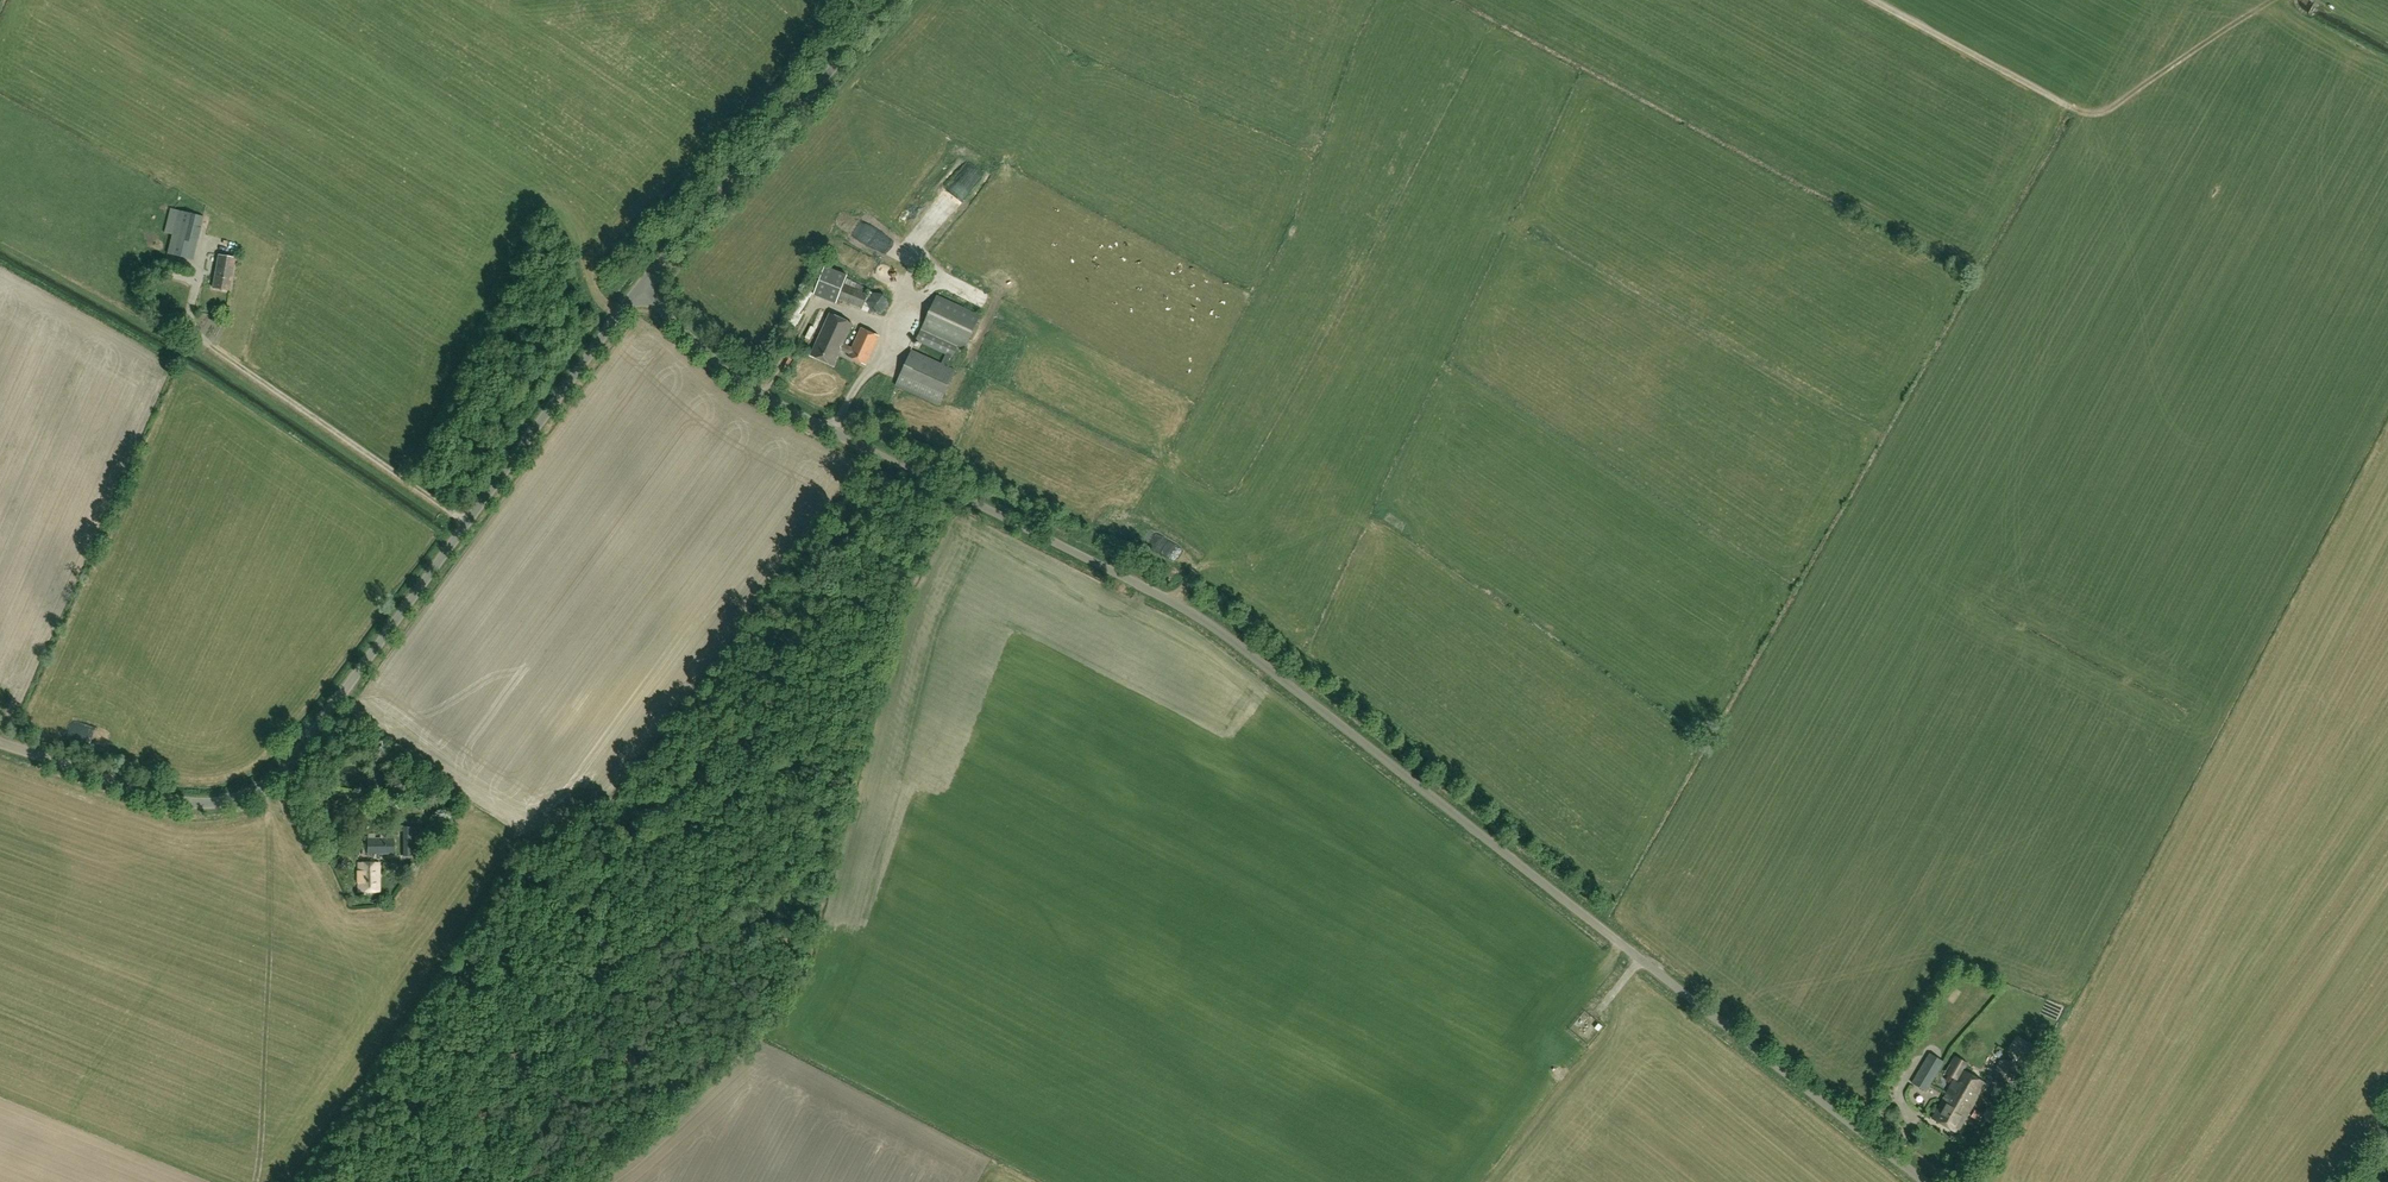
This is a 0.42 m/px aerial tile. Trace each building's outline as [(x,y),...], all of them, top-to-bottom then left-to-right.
[(916,233),(934,212),(921,201),(903,222),(916,233)] [(203,217),(178,211),(170,209),(164,233),(172,235),(168,254),(193,260),(203,217)] [(863,239),(868,228),(855,222),(850,233),(863,239)] [(850,261),(855,251),(844,246),(839,256),(850,261)] [(230,291),(235,258),(218,255),(213,288),(230,291)] [(864,274),(880,278),(884,262),(868,258),(864,274)] [(863,309),(871,288),(847,279),(848,275),(824,265),(813,292),(837,302),(838,299),(863,309)] [(885,294),(875,303),(884,313),(894,304),(885,294)] [(946,355),(942,365),(912,351),(896,386),(940,406),(956,371),(947,367),(952,357),(953,358),(958,346),(965,349),(980,316),(936,297),(917,342),(946,355)] [(834,366),(842,350),(850,354),(848,357),(866,365),(880,336),(862,328),(853,347),(845,344),(853,324),(831,314),(811,356),(834,366)] [(814,344),(817,334),(812,332),(808,342),(814,344)] [(777,356),(784,352),(775,334),(767,337),(777,356)] [(403,855),(410,855),(422,848),(423,827),(403,827),(403,855)] [(367,856),(393,855),(393,840),(367,841),(367,856)] [(379,892),(378,863),(357,864),(358,893),(379,892)] [(1912,1084),(1926,1092),(1943,1062),(1929,1054),(1912,1084)] [(1960,1068),(1946,1094),(1968,1106),(1968,1107),(1970,1109),(1971,1107),(1985,1082),(1960,1068)] [(1957,1132),(1971,1107),(1970,1109),(1968,1107),(1968,1106),(1946,1094),(1932,1118),(1957,1132)]
